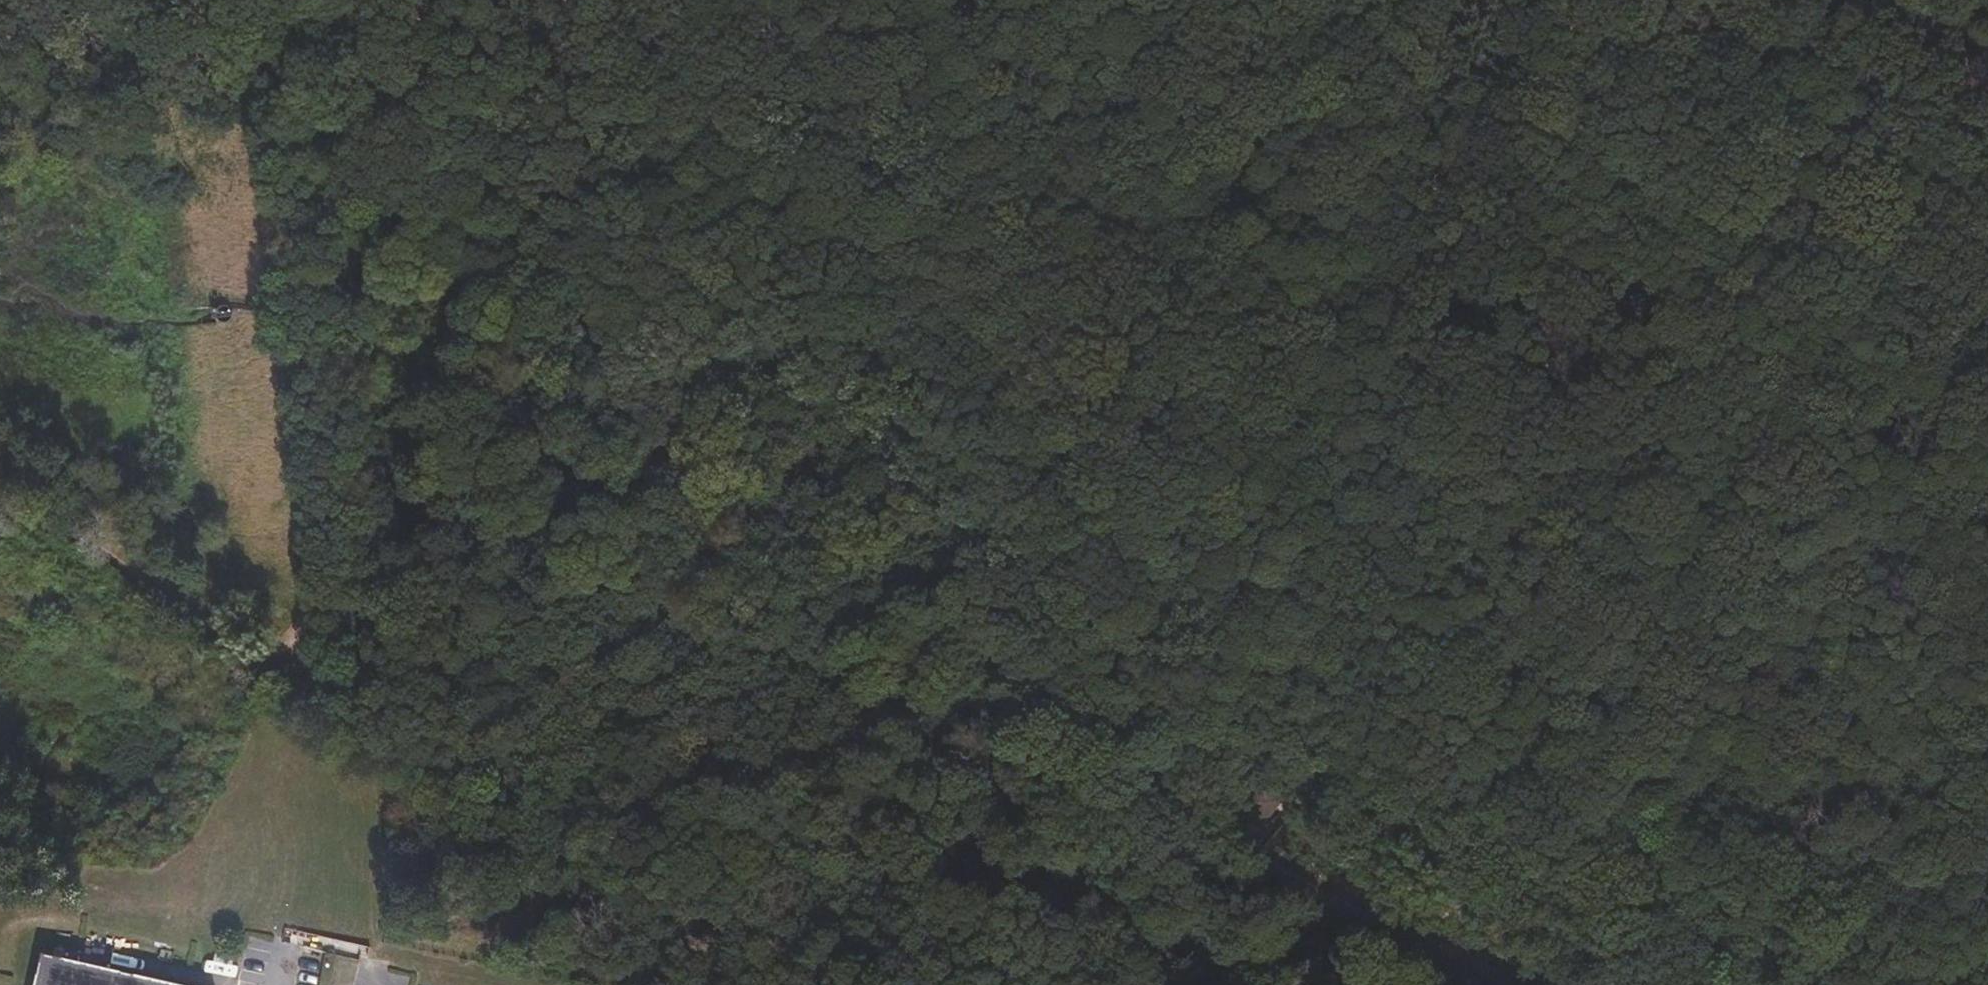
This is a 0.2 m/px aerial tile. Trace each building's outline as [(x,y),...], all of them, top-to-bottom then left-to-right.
[(43,955),(36,984),(175,984),(43,955)]
